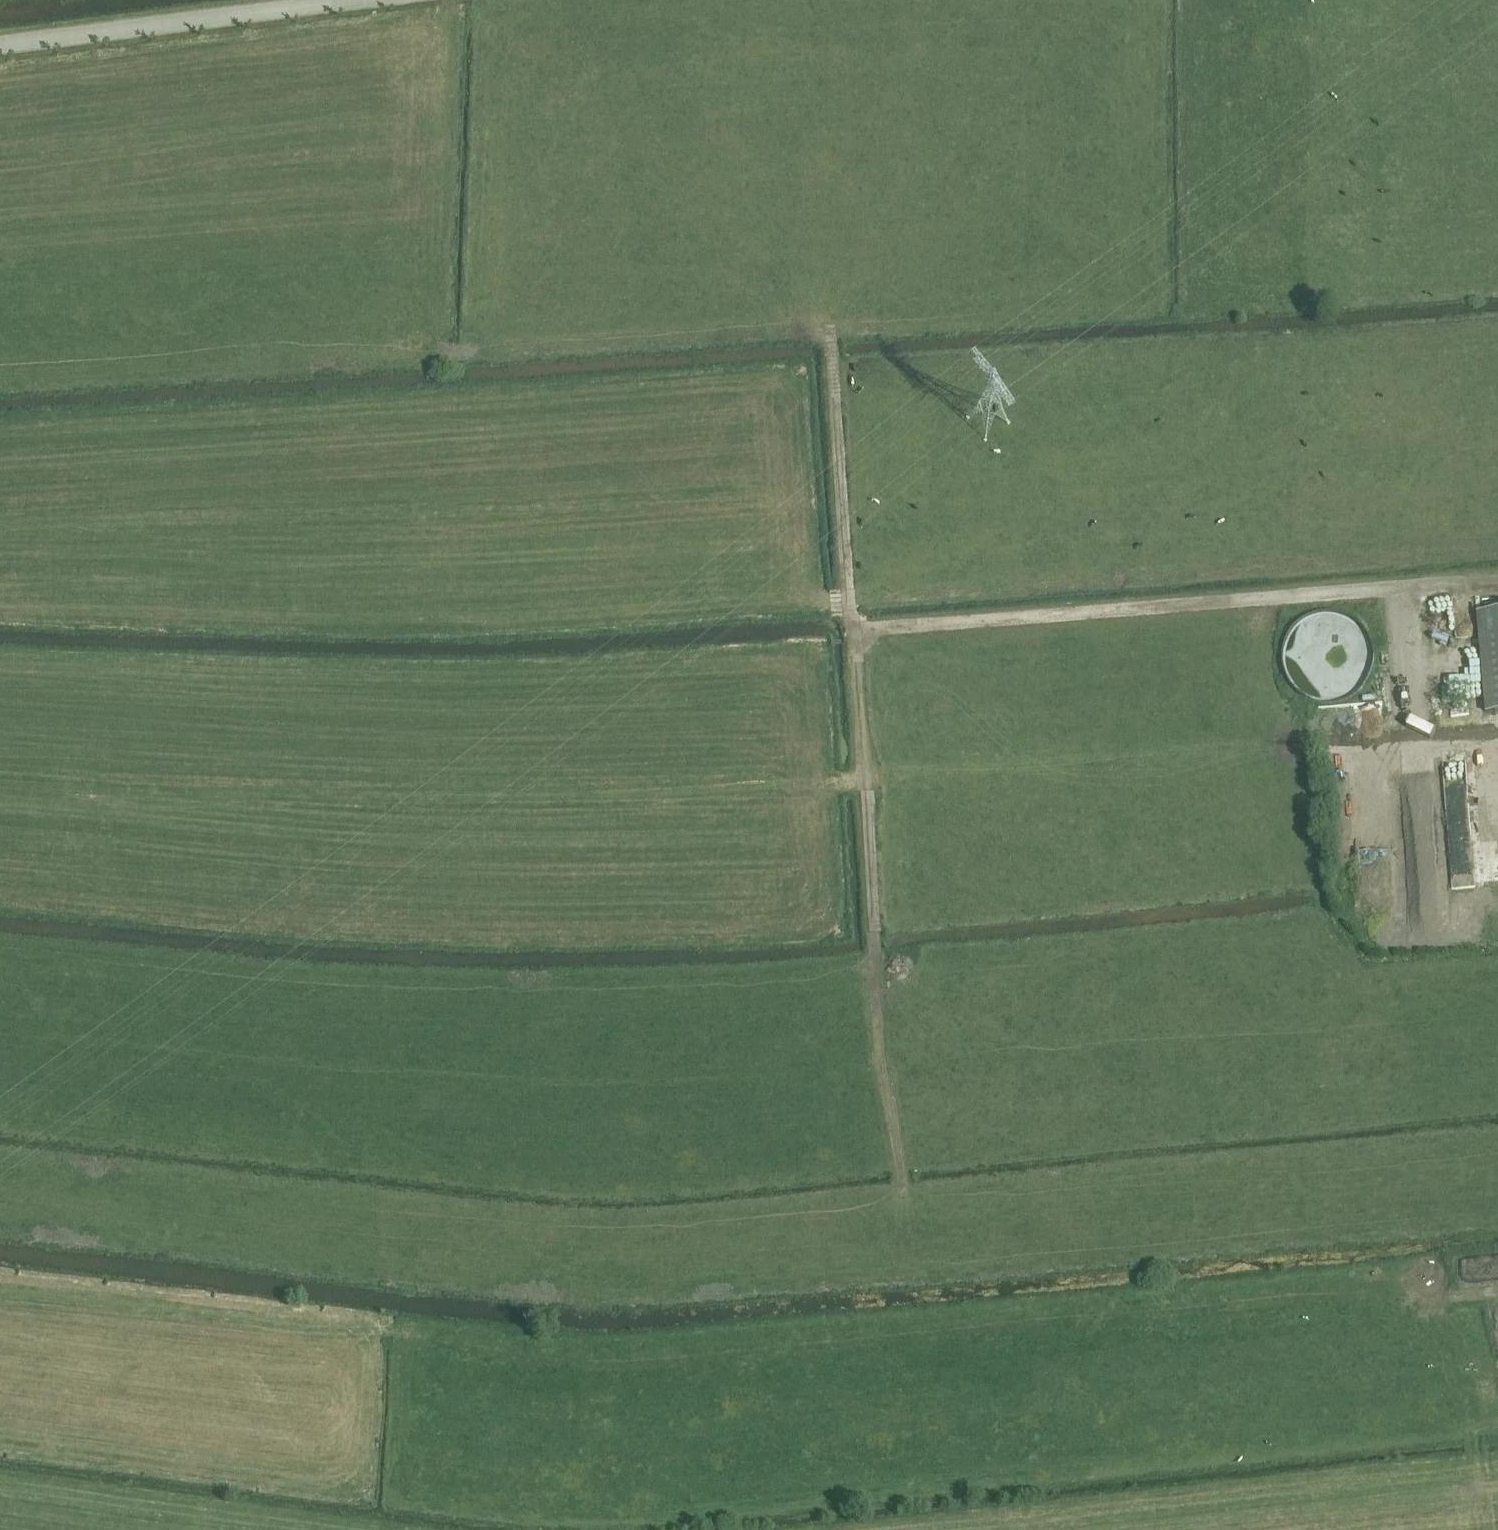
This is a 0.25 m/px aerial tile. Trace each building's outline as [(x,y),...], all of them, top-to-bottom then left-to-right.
[(1371,658),(1371,650),(1370,642),(1368,634),(1364,627),(1358,621),(1352,616),(1345,612),(1337,609),(1329,608),(1321,609),(1313,611),(1306,614),(1299,619),(1293,624),(1289,631),(1285,639),(1283,647),(1283,655),(1284,663),(1287,671),(1291,678),(1296,684),(1302,689),(1310,693),(1317,696),(1325,697),(1334,696),(1342,694),(1349,691),(1356,686),(1361,681),(1366,674),(1369,666),(1371,658)] [(1497,709),(1497,610),(1479,612),(1487,710),(1497,709)] [(1473,650),(1472,640),(1456,641),(1456,651),(1473,650)] [(1452,1265),(1454,1291),(1497,1286),(1497,1261),(1452,1265)]
